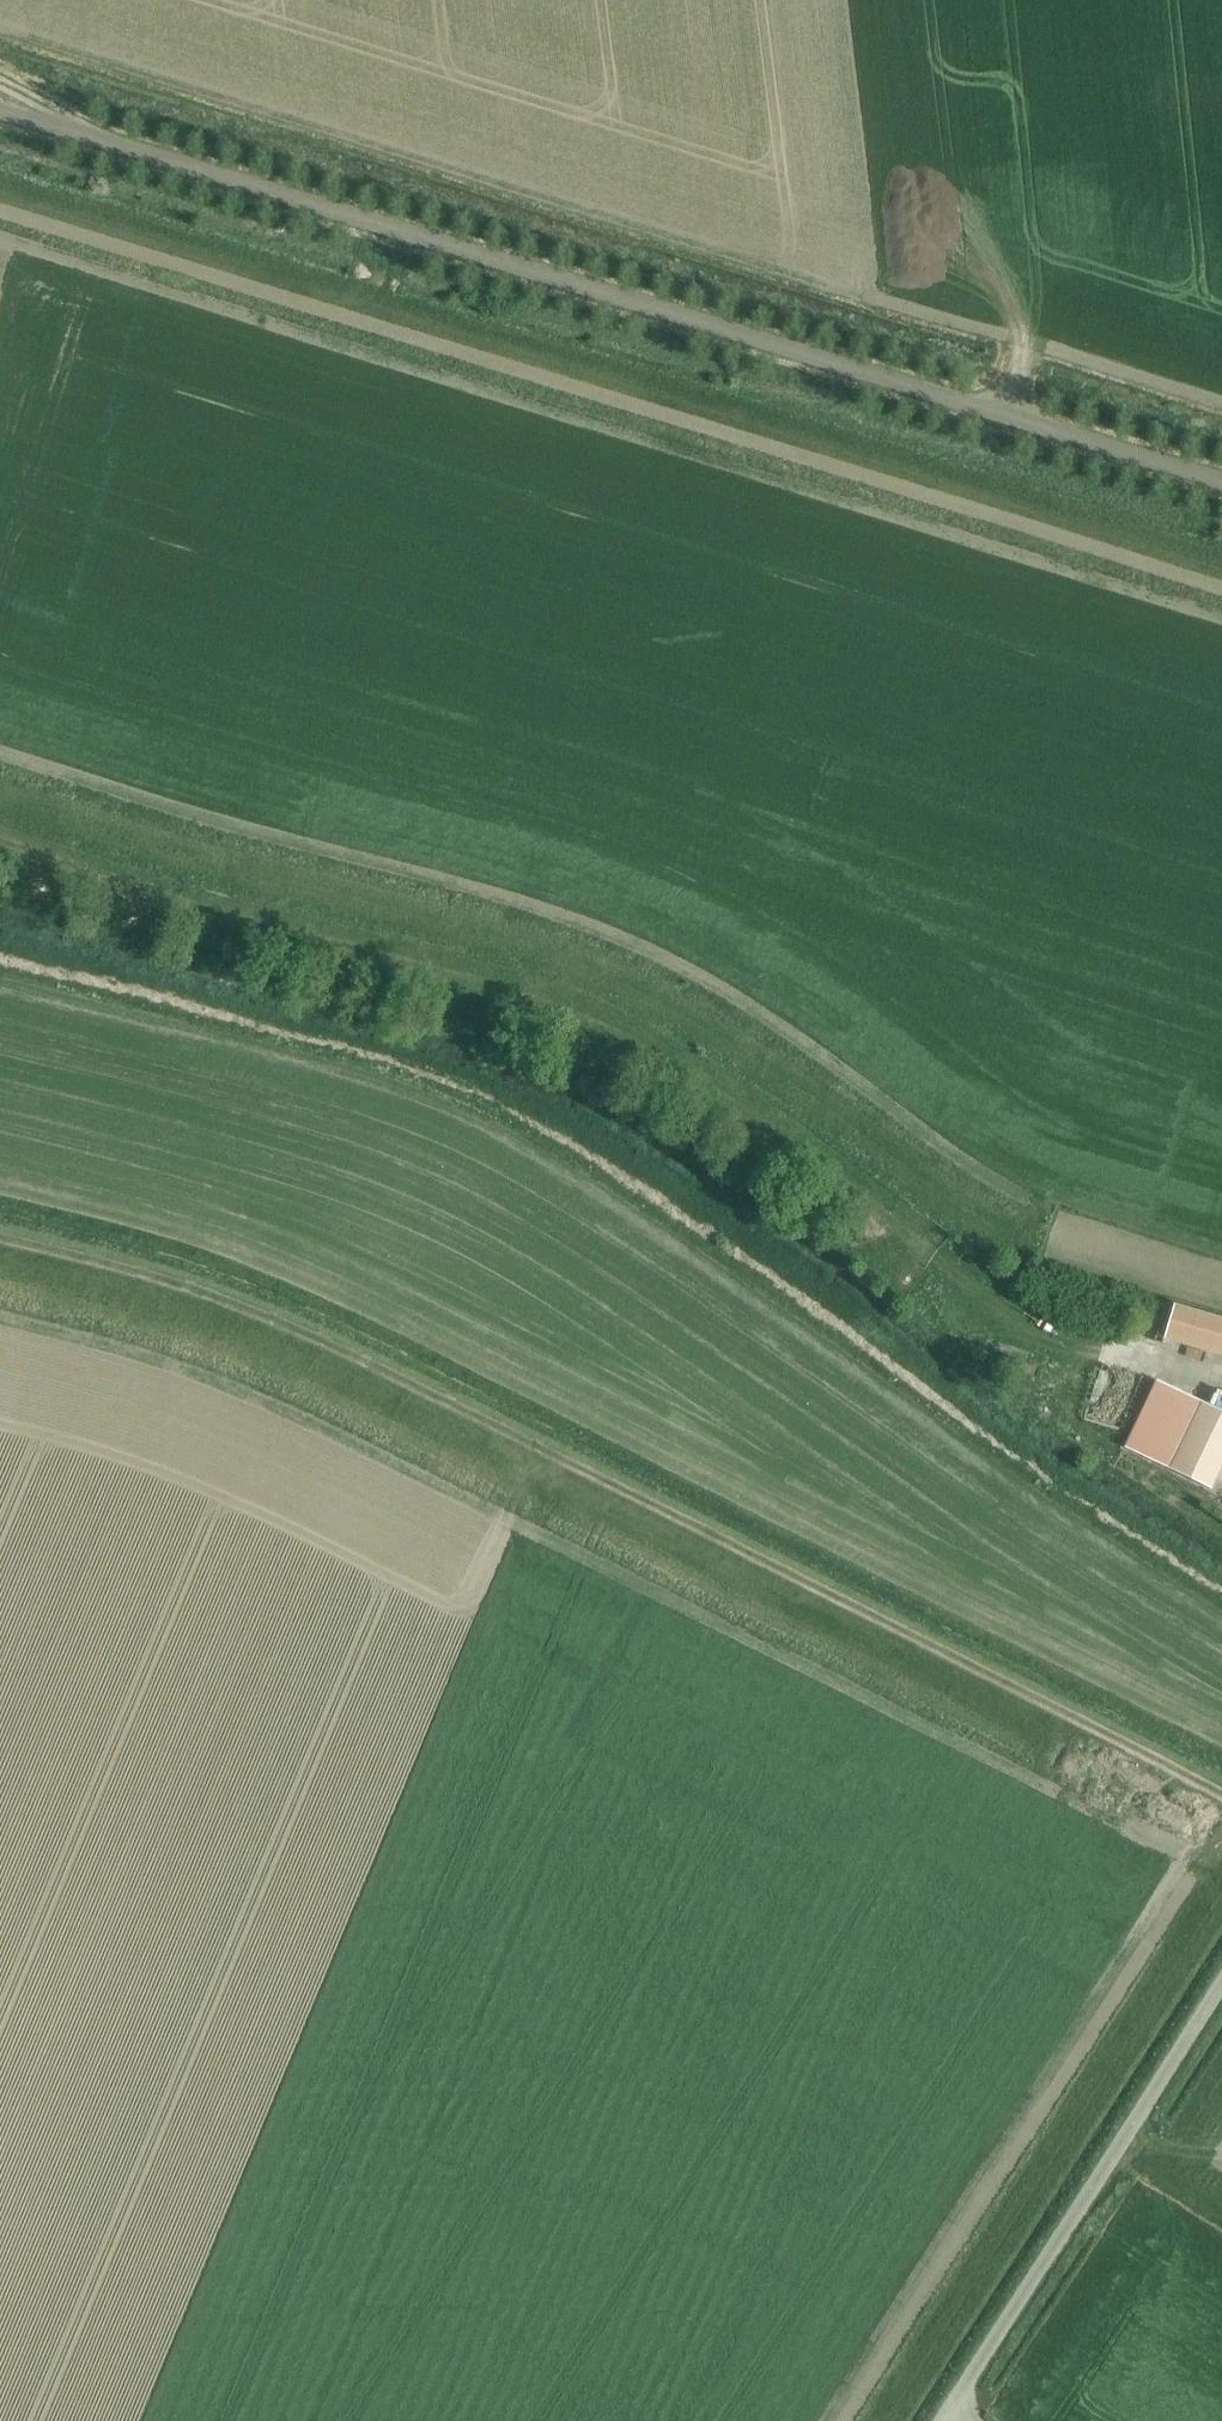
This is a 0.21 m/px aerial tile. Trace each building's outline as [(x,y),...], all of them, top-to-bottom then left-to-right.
[(1164,1337),(1221,1354),(1221,1319),(1174,1305),(1164,1337)] [(1210,1487),(1221,1462),(1221,1415),(1155,1383),(1124,1446),(1210,1487)]
